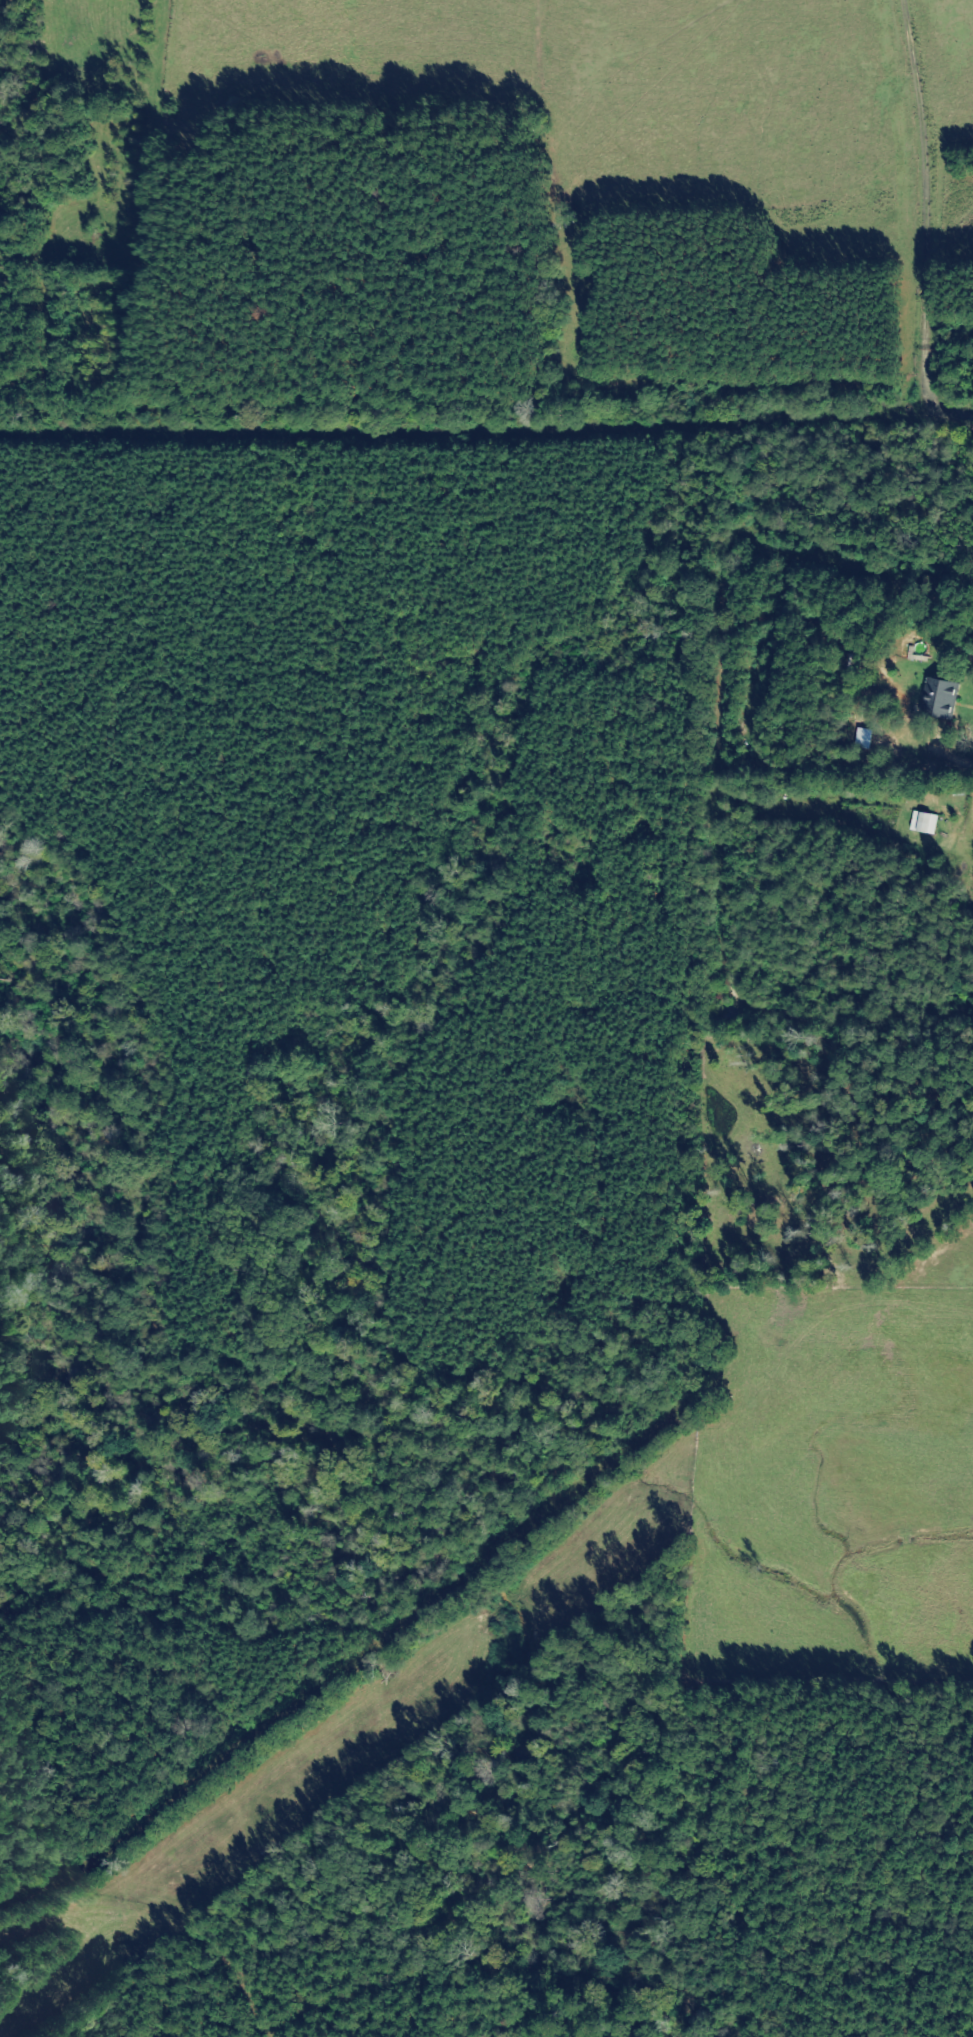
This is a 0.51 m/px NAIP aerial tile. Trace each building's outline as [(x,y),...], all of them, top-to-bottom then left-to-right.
[(953,718),(961,679),(929,673),(921,711),(953,718)] [(908,831),(933,833),(935,813),(910,810),(908,831)]
